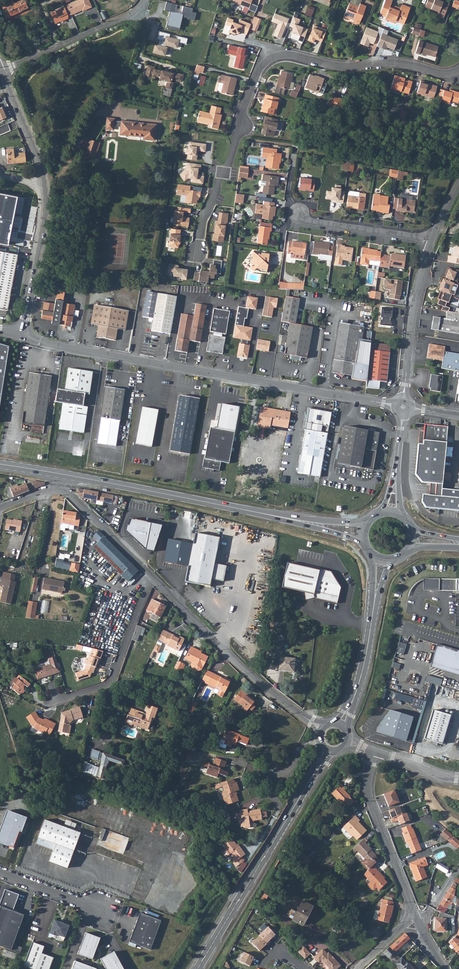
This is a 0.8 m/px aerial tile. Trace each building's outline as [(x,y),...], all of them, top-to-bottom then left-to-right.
[(22,0),(19,0),(5,7),(9,17),(26,9),(22,0)] [(64,14),(66,13),(67,16),(79,10),(79,11),(87,8),(84,0),(75,0),(74,0),(74,1),(61,7),(61,6),(52,10),(53,10),(48,13),(53,24),(58,22),(65,19),(64,14)] [(232,3),(249,8),(249,10),(255,12),(257,6),(251,4),(252,0),(233,0),(232,3)] [(390,0),(386,0),(381,13),(386,15),(385,18),(390,21),(391,19),(396,21),(400,23),(404,25),(411,9),(403,6),(401,9),(396,7),(395,9),(390,7),(393,1),(390,0)] [(443,18),(450,2),(444,0),(443,0),(443,1),(439,0),(427,0),(425,6),(439,12),(437,15),(443,18)] [(169,12),(166,27),(179,30),(182,17),(195,20),(196,13),(192,12),(193,9),(184,6),(182,14),(175,12),(177,4),(166,2),(164,10),(169,12)] [(349,18),(349,17),(354,19),(353,22),(359,24),(366,6),(361,4),(359,7),(350,3),(344,16),(349,18)] [(305,14),(311,16),(315,8),(309,6),(305,14)] [(288,19),(275,13),(271,21),(277,24),(272,35),(280,39),(288,19)] [(254,16),(251,24),(249,29),(257,32),(262,19),(254,16)] [(301,19),(293,16),(290,24),(293,25),(290,32),(299,35),(297,39),(301,41),(306,28),(298,25),(301,19)] [(251,24),(240,20),(238,24),(233,22),(234,19),(228,18),(226,25),(231,27),(229,33),(238,35),(239,33),(246,36),(249,29),(251,24)] [(326,29),(313,24),(307,40),(313,42),(314,39),(321,42),(326,29)] [(378,31),(366,26),(360,43),(368,46),(369,43),(373,44),(378,31)] [(421,29),(413,27),(411,33),(419,35),(421,29)] [(383,29),(377,47),(385,50),(386,47),(393,50),(397,40),(386,36),(388,30),(383,29)] [(186,44),(187,39),(178,36),(177,39),(169,37),(170,34),(159,31),(157,38),(163,40),(162,45),(156,44),(154,52),(167,55),(170,47),(177,48),(179,42),(186,44)] [(420,52),(434,57),(438,47),(419,40),(415,52),(419,54),(420,52)] [(231,65),(240,67),(244,53),(245,54),(247,47),(236,44),(236,45),(226,43),(224,51),(234,54),(231,65)] [(147,65),(146,70),(155,73),(155,76),(159,77),(159,79),(167,80),(165,87),(171,89),(173,82),(171,81),(171,79),(177,80),(177,79),(181,80),(183,74),(173,71),(172,72),(167,71),(167,72),(164,71),(165,70),(161,69),(161,70),(156,69),(156,70),(155,69),(153,69),(154,67),(147,65)] [(275,80),(272,90),(281,93),(283,86),(286,87),(291,72),(280,69),(278,73),(276,80),(275,80)] [(235,76),(219,72),(215,89),(229,93),(231,87),(232,87),(235,76)] [(309,86),(317,89),(322,76),(316,74),(315,75),(309,72),(304,85),(309,87),(309,86)] [(413,81),(409,80),(408,81),(400,78),(400,79),(399,78),(400,76),(395,74),(391,87),(409,93),(413,81)] [(437,89),(431,86),(431,85),(425,82),(426,81),(422,80),(417,92),(433,98),(437,89)] [(288,93),(294,95),(295,94),(297,89),(294,88),(291,87),(288,93)] [(457,103),(458,95),(458,92),(452,90),(451,92),(444,90),(440,88),(436,100),(440,101),(441,99),(449,101),(450,100),(457,103)] [(275,107),(277,96),(264,92),(262,101),(263,101),(262,103),(261,103),(260,108),(271,112),(273,106),(275,107)] [(342,99),(337,97),(336,99),(328,96),(325,104),(338,108),(342,99)] [(206,120),(210,122),(209,126),(215,128),(219,113),(217,112),(218,106),(209,104),(207,111),(197,109),(195,119),(205,122),(206,120)] [(276,117),(263,114),(261,121),(262,121),(262,123),(264,123),(263,127),(261,126),(260,132),(264,133),(265,133),(271,134),(273,128),(278,129),(279,128),(280,124),(280,123),(275,122),(275,121),(276,117)] [(130,122),(128,122),(121,122),(121,132),(128,132),(130,122)] [(144,134),(144,137),(155,137),(156,124),(138,122),(130,122),(128,132),(129,132),(144,134)] [(86,153),(95,157),(100,142),(90,139),(86,152),(86,153)] [(205,142),(188,139),(187,146),(185,146),(184,151),(186,152),(186,156),(195,157),(196,153),(194,152),(195,148),(204,149),(205,142)] [(262,165),(275,167),(276,156),(278,156),(278,151),(273,151),(274,147),(259,145),(258,154),(264,155),(262,165)] [(27,161),(25,151),(14,153),(13,148),(6,149),(8,163),(27,161)] [(197,161),(185,160),(184,167),(178,171),(183,178),(187,175),(190,175),(190,179),(201,181),(202,173),(197,172),(195,172),(196,170),(197,170),(197,166),(196,166),(197,161)] [(246,167),(238,166),(237,174),(244,175),(246,167)] [(276,174),(260,172),(260,179),(257,178),(256,179),(256,182),(257,183),(261,183),(260,191),(271,192),(271,186),(270,186),(270,183),(275,183),(276,174)] [(307,189),(311,190),(312,178),(297,176),(295,186),(307,188),(307,189)] [(188,183),(176,181),(175,191),(184,192),(183,199),(194,201),(195,197),(195,194),(196,194),(198,194),(198,189),(188,187),(188,183)] [(332,198),(336,198),(337,187),(321,185),(319,195),(332,196),(332,198)] [(354,206),(361,207),(362,191),(356,190),(356,189),(347,188),(345,190),(345,192),(343,203),(354,205),(354,206)] [(371,191),(369,206),(377,207),(377,209),(386,210),(387,201),(385,201),(386,193),(378,192),(377,191),(372,190),(371,191)] [(394,207),(398,207),(398,206),(412,207),(413,197),(409,196),(409,191),(397,190),(397,194),(391,194),(390,205),(394,205),(394,207)] [(242,193),(234,192),(233,200),(238,200),(238,202),(241,202),(242,193)] [(0,194),(0,244),(8,245),(18,197),(0,194)] [(271,212),(273,212),(274,204),(272,204),(272,200),(261,199),(261,203),(253,202),(252,211),(260,212),(259,217),(270,218),(271,212)] [(182,205),(176,204),(175,208),(173,208),(171,222),(186,224),(187,215),(180,214),(180,213),(181,212),(182,205)] [(226,211),(217,210),(216,219),(214,218),(213,226),(214,226),(213,232),(211,231),(210,238),(216,239),(217,233),(222,233),(223,221),(225,221),(226,211)] [(267,230),(269,230),(270,225),(257,224),(255,242),(265,243),(267,230)] [(179,227),(169,226),(166,244),(176,245),(176,241),(178,242),(179,232),(178,232),(179,227)] [(288,258),(301,259),(302,255),(304,243),(295,242),(295,241),(290,240),(289,242),(286,241),(284,254),(288,254),(288,258)] [(323,243),(311,242),(310,253),(329,255),(330,246),(326,246),(327,242),(323,241),(323,243)] [(350,247),(339,245),(339,243),(334,243),(333,257),(349,259),(350,247)] [(453,245),(452,252),(453,253),(453,255),(450,254),(447,254),(446,260),(458,262),(458,246),(453,245)] [(365,247),(365,246),(359,246),(357,261),(358,262),(365,263),(366,262),(373,263),(373,258),(377,259),(378,252),(378,249),(375,248),(365,247)] [(253,267),(258,271),(265,271),(266,263),(263,263),(261,261),(261,259),(266,260),(267,252),(259,251),(258,253),(256,252),(255,253),(251,250),(248,255),(250,257),(247,260),(250,263),(247,267),(251,270),(253,267)] [(0,251),(0,308),(9,310),(19,255),(0,251)] [(388,264),(403,265),(404,252),(399,252),(398,253),(389,252),(389,253),(378,252),(377,259),(377,264),(388,265),(388,264)] [(221,260),(213,259),(213,264),(210,264),(209,271),(199,270),(198,280),(207,281),(207,277),(213,278),(213,274),(220,274),(221,260)] [(186,279),(188,268),(178,267),(178,264),(169,263),(168,272),(174,273),(173,275),(182,276),(181,278),(186,279)] [(447,266),(444,275),(442,274),(440,281),(441,282),(439,289),(441,289),(438,298),(439,298),(438,303),(445,306),(447,301),(448,301),(451,295),(455,282),(456,282),(456,281),(458,277),(458,278),(458,269),(456,268),(455,269),(447,266)] [(401,278),(383,276),(382,285),(383,287),(389,287),(388,296),(399,297),(399,293),(400,293),(400,288),(400,287),(401,287),(401,278)] [(455,282),(451,295),(458,298),(458,283),(456,281),(456,282),(455,282)] [(54,303),(43,302),(41,318),(51,319),(51,323),(58,324),(62,302),(63,297),(64,286),(56,288),(54,303)] [(152,318),(156,294),(147,292),(143,317),(152,318)] [(152,318),(151,331),(169,334),(175,296),(156,294),(152,318)] [(234,323),(243,325),(244,316),(246,317),(247,306),(252,307),(254,304),(255,296),(246,295),(244,306),(236,305),(234,323)] [(280,321),(289,322),(284,353),(306,356),(310,326),(293,323),(297,298),(283,295),(280,321)] [(277,298),(265,297),(262,316),(272,317),(273,309),(271,309),(271,307),(276,308),(277,298)] [(62,326),(67,326),(67,325),(71,326),(74,304),(66,303),(62,302),(59,324),(62,324),(62,326)] [(200,341),(205,303),(193,302),(192,314),(179,313),(175,350),(188,352),(189,340),(200,341)] [(96,336),(115,339),(117,327),(125,328),(127,309),(93,304),(90,323),(98,324),(96,336)] [(391,323),(390,320),(388,320),(388,317),(390,317),(391,315),(392,306),(381,305),(379,316),(381,316),(381,319),(379,319),(379,324),(390,325),(391,323)] [(213,331),(212,334),(221,336),(221,332),(225,333),(228,310),(211,308),(208,330),(213,331)] [(432,327),(458,331),(458,311),(447,309),(446,316),(434,314),(432,327)] [(341,375),(344,373),(346,373),(352,374),(353,362),(358,362),(361,341),(363,324),(338,320),(331,368),(337,372),(341,375)] [(242,342),(240,342),(238,354),(248,356),(249,343),(247,343),(247,337),(250,338),(252,326),(243,325),(234,323),(232,335),(242,337),(242,342)] [(212,334),(208,333),(206,351),(212,351),(212,353),(216,353),(216,352),(222,353),(225,336),(221,336),(212,334)] [(271,341),(259,340),(257,350),(269,352),(271,341)] [(370,342),(361,341),(358,362),(368,364),(370,342)] [(380,380),(386,381),(389,345),(370,342),(368,364),(367,380),(366,387),(379,388),(380,380)] [(430,342),(428,356),(444,358),(442,366),(458,369),(458,351),(445,349),(446,344),(430,342)] [(10,347),(0,344),(0,409),(10,347)] [(358,362),(353,362),(352,374),(351,378),(367,380),(368,364),(358,362)] [(60,430),(84,433),(88,408),(75,406),(77,394),(89,395),(92,373),(68,370),(64,392),(57,391),(55,403),(63,404),(60,430)] [(51,376),(29,372),(23,423),(45,426),(51,376)] [(433,389),(440,390),(443,374),(431,372),(429,386),(433,387),(433,389)] [(117,446),(121,421),(125,390),(106,387),(102,418),(98,443),(117,446)] [(200,398),(180,395),(171,450),(191,454),(200,398)] [(159,409),(142,406),(136,444),(153,446),(159,409)] [(288,428),(291,411),(261,406),(257,427),(270,429),(270,425),(288,428)] [(321,477),(332,412),(309,408),(305,429),(306,430),(299,473),(309,475),(321,477)] [(425,423),(422,443),(418,443),(416,461),(416,474),(419,476),(422,481),(431,482),(430,494),(424,493),(423,501),(427,506),(458,509),(458,496),(442,495),(444,478),(444,471),(445,460),(446,455),(447,445),(449,425),(425,423)] [(352,466),(362,467),(372,469),(379,432),(343,426),(337,463),(352,466)] [(222,461),(230,462),(235,431),(210,427),(204,467),(221,470),(222,461)] [(447,445),(446,455),(453,456),(454,446),(447,445)] [(450,471),(444,471),(444,478),(451,479),(452,473),(450,471)] [(10,490),(13,497),(44,484),(44,482),(32,480),(13,489),(10,490)] [(103,502),(112,503),(113,495),(96,492),(77,488),(76,493),(80,497),(96,500),(96,504),(102,505),(103,502)] [(59,529),(64,530),(64,527),(67,528),(68,527),(68,524),(77,526),(78,520),(74,520),(75,514),(75,513),(63,510),(59,529)] [(4,529),(19,532),(21,520),(15,519),(15,520),(6,518),(4,529)] [(157,533),(161,525),(128,518),(124,530),(144,550),(152,552),(154,544),(157,533)] [(93,536),(98,541),(103,536),(98,530),(93,536)] [(163,561),(187,566),(184,581),(209,586),(220,536),(198,531),(195,544),(168,539),(163,561)] [(96,543),(96,544),(104,552),(119,567),(123,560),(124,557),(113,546),(103,536),(98,541),(96,543)] [(119,567),(129,578),(137,570),(124,557),(123,560),(119,567)] [(71,562),(69,571),(78,573),(79,564),(71,562)] [(303,592),(312,594),(312,597),(337,603),(340,586),(331,570),(318,568),(318,569),(286,563),(280,587),(303,592)] [(13,595),(11,595),(14,582),(13,582),(14,581),(15,575),(4,572),(1,585),(4,586),(1,602),(11,604),(13,595)] [(42,589),(62,593),(65,581),(45,577),(42,589)] [(429,591),(456,591),(456,579),(429,579),(429,591)] [(49,613),(50,601),(43,600),(42,612),(49,613)] [(146,610),(160,617),(165,606),(152,600),(146,610)] [(27,618),(40,619),(40,616),(37,615),(38,602),(30,601),(27,618)] [(273,625),(283,626),(284,614),(274,613),(273,625)] [(131,639),(136,641),(141,627),(136,625),(131,639)] [(168,632),(163,630),(159,639),(164,642),(168,632)] [(163,643),(168,645),(167,646),(179,652),(184,642),(184,640),(184,639),(183,639),(180,637),(179,639),(173,636),(174,635),(168,632),(164,642),(163,643)] [(404,654),(407,644),(400,642),(397,652),(404,654)] [(161,646),(157,644),(153,651),(158,653),(161,646)] [(448,657),(450,648),(437,644),(430,666),(451,673),(455,659),(448,657)] [(75,674),(78,681),(90,677),(91,674),(93,674),(96,664),(98,665),(103,651),(97,650),(92,648),(87,660),(85,660),(83,664),(86,665),(84,671),(78,674),(75,674)] [(193,669),(199,672),(202,671),(209,658),(195,651),(196,650),(192,648),(186,660),(193,663),(192,665),(193,669)] [(450,648),(448,657),(455,659),(451,673),(458,675),(458,651),(450,648)] [(54,657),(48,659),(50,665),(33,670),(36,679),(53,674),(52,673),(58,671),(54,657)] [(279,670),(294,672),(295,659),(281,657),(279,670)] [(175,669),(180,672),(183,664),(179,662),(175,669)] [(203,680),(208,683),(213,673),(208,670),(203,680)] [(213,673),(208,683),(221,689),(218,694),(223,697),(232,680),(226,678),(225,680),(222,678),(222,677),(213,673)] [(427,675),(425,682),(431,683),(440,686),(442,680),(427,675)] [(15,679),(13,679),(12,681),(12,683),(14,685),(11,687),(11,690),(18,695),(22,690),(22,688),(23,685),(26,688),(29,684),(20,677),(17,680),(15,679)] [(247,695),(242,690),(234,699),(244,706),(242,708),(247,712),(249,709),(252,711),(255,707),(253,705),(255,701),(251,698),(250,699),(246,696),(247,695)] [(57,731),(67,733),(68,728),(68,724),(72,720),(82,718),(78,707),(71,709),(71,711),(61,714),(57,731)] [(126,718),(133,720),(132,723),(133,723),(140,725),(140,726),(148,729),(152,717),(146,715),(146,716),(143,715),(143,713),(131,708),(129,715),(128,714),(126,718)] [(407,741),(414,717),(390,710),(377,728),(376,732),(407,741)] [(433,710),(424,739),(442,744),(451,715),(433,710)] [(26,718),(31,727),(33,728),(34,730),(37,732),(39,730),(40,729),(44,731),(46,734),(49,735),(55,724),(48,720),(44,721),(44,723),(42,722),(41,719),(38,718),(34,712),(26,718)] [(222,739),(226,741),(224,744),(231,747),(232,743),(236,745),(237,741),(247,745),(249,738),(226,729),(222,739)] [(89,756),(96,758),(98,750),(91,747),(89,756)] [(197,751),(190,748),(186,757),(194,760),(197,751)] [(123,760),(102,751),(98,769),(103,771),(107,759),(121,765),(123,760)] [(201,765),(208,767),(206,772),(217,777),(220,769),(223,770),(226,761),(216,757),(213,766),(209,764),(209,763),(203,760),(201,765)] [(215,785),(216,789),(223,786),(234,783),(233,779),(215,785)] [(223,786),(224,790),(223,794),(226,805),(238,801),(236,791),(239,790),(236,782),(234,783),(223,786)] [(331,792),(346,808),(353,801),(342,789),(344,787),(341,783),(331,792)] [(394,789),(384,794),(389,806),(399,802),(394,789)] [(389,810),(392,819),(402,814),(399,806),(389,810)] [(235,817),(236,819),(237,819),(240,819),(241,825),(243,825),(243,828),(246,829),(250,829),(249,824),(253,823),(253,821),(262,820),(261,818),(266,817),(266,812),(261,813),(260,810),(251,812),(251,814),(248,814),(248,813),(247,810),(240,811),(241,815),(241,816),(235,817)] [(0,830),(0,842),(9,846),(15,829),(21,831),(26,818),(7,811),(2,824),(0,830)] [(392,819),(391,819),(392,823),(398,821),(400,825),(410,821),(406,813),(402,814),(392,819)] [(344,825),(347,829),(346,830),(352,836),(353,835),(357,839),(366,830),(362,826),(361,827),(357,823),(359,820),(355,815),(344,825)] [(58,817),(56,824),(80,833),(82,826),(58,817)] [(44,819),(35,843),(53,849),(48,861),(67,868),(80,833),(56,824),(44,819)] [(402,829),(404,832),(403,833),(406,842),(408,841),(412,853),(421,849),(413,829),(411,825),(402,829)] [(441,834),(448,841),(455,838),(446,829),(441,834)] [(365,837),(367,840),(374,834),(371,831),(365,837)] [(353,849),(355,851),(356,850),(365,859),(363,865),(368,870),(373,865),(379,860),(370,850),(371,849),(365,842),(367,840),(365,837),(353,849)] [(458,850),(458,848),(458,841),(455,838),(448,841),(458,850)] [(236,845),(232,840),(222,847),(225,850),(221,853),(225,858),(231,853),(234,858),(232,860),(235,863),(240,859),(245,855),(239,847),(238,848),(236,845)] [(295,858),(299,863),(306,857),(302,852),(295,858)] [(299,863),(303,867),(310,861),(306,857),(299,863)] [(412,864),(414,871),(412,871),(416,882),(426,879),(423,868),(428,866),(425,858),(412,864)] [(235,863),(233,864),(236,868),(243,863),(240,859),(235,863)] [(437,864),(436,868),(446,875),(448,871),(437,864)] [(367,878),(379,890),(386,882),(378,873),(379,872),(373,865),(368,870),(372,874),(367,878)] [(440,904),(444,907),(447,908),(449,904),(451,905),(452,903),(451,902),(454,896),(456,886),(454,885),(455,883),(454,882),(440,904)] [(12,911),(18,895),(4,890),(0,902),(0,906),(12,911)] [(376,920),(387,923),(389,914),(391,914),(393,906),(391,906),(392,902),(381,899),(380,903),(381,903),(378,914),(377,914),(376,920)] [(292,919),(302,924),(306,916),(304,915),(310,905),(301,901),(292,919)] [(10,950),(12,944),(23,915),(12,911),(0,906),(0,946),(10,950)] [(161,921),(140,913),(129,942),(150,950),(161,921)] [(435,931),(445,931),(445,919),(436,919),(435,931)] [(59,922),(54,920),(49,933),(50,934),(55,936),(56,935),(57,935),(60,936),(58,940),(63,942),(68,926),(63,924),(59,922)] [(258,931),(260,934),(267,928),(264,925),(258,931)] [(458,943),(458,931),(457,935),(449,942),(454,948),(458,943)] [(99,938),(85,933),(77,954),(91,960),(99,938)] [(386,956),(394,964),(394,965),(397,968),(411,968),(401,959),(403,957),(400,955),(398,957),(394,953),(409,939),(404,934),(383,953),(386,956)] [(259,936),(251,943),(259,951),(266,944),(259,936)] [(32,942),(23,966),(31,968),(49,968),(53,958),(41,953),(43,946),(32,942)] [(21,947),(12,944),(10,950),(19,953),(21,947)] [(311,955),(304,948),(298,953),(305,960),(311,955)] [(314,958),(318,963),(320,963),(321,961),(329,968),(339,968),(341,968),(341,966),(329,954),(328,955),(324,951),(323,951),(314,958)] [(99,959),(105,968),(122,968),(113,952),(99,959)] [(244,953),(240,962),(249,967),(254,958),(244,953)]
